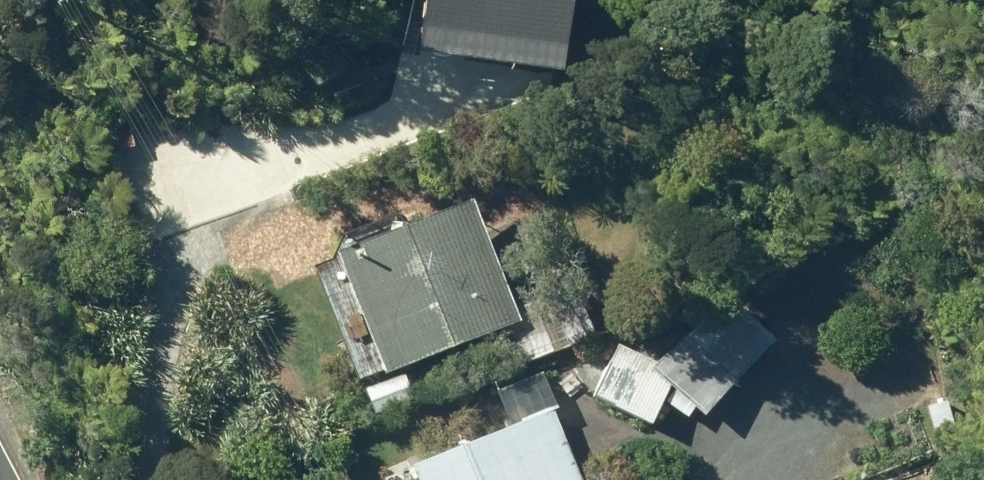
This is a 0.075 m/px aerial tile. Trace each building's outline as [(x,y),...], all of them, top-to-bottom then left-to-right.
[(399,54),(547,74),(557,0),(406,0),(399,54)] [(369,375),(507,322),(457,202),(320,253),(369,375)] [(583,398),(642,427),(661,388),(694,419),(768,340),(736,310),(725,321),(709,306),(651,368),(610,346),(583,398)] [(406,401),(395,372),(354,388),(364,416),(406,401)] [(372,479),(571,479),(542,407),(372,478),(372,479)]
